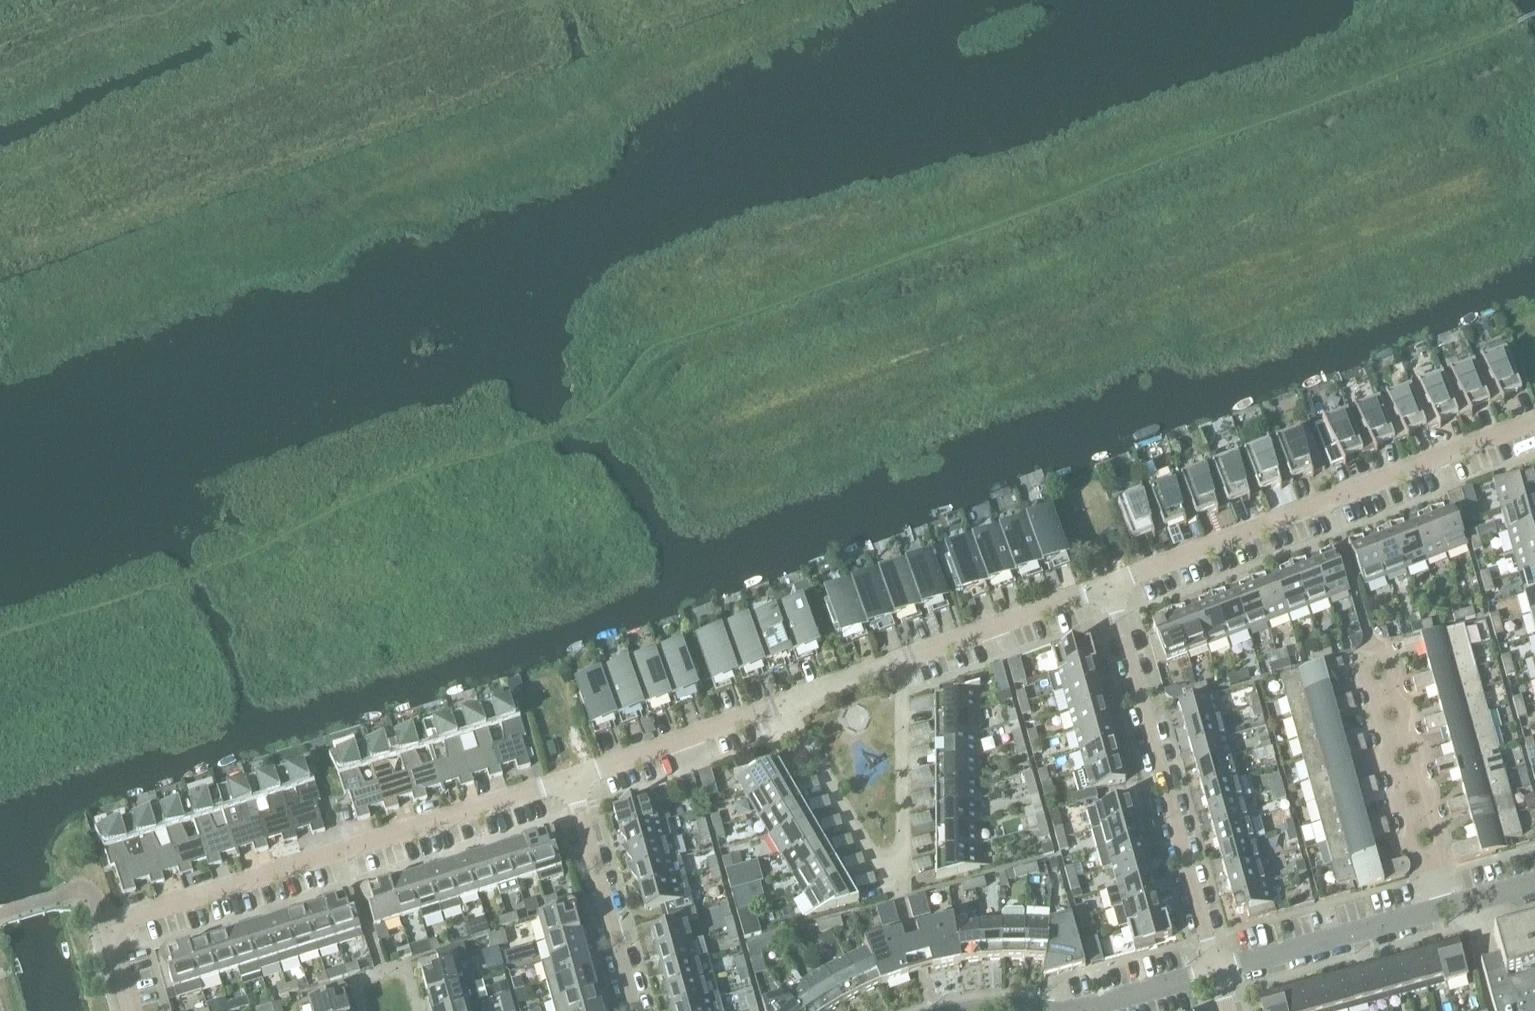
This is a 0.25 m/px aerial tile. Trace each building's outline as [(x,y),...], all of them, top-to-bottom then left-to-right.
[(1482,361),(1474,364),(1489,404),(1489,406),(1502,402),(1503,404),(1504,403),(1502,399),(1522,392),(1506,352),(1483,361),(1482,359),(1481,359),(1482,361)] [(1450,374),(1442,377),(1457,416),(1457,417),(1458,419),(1470,414),(1472,416),(1473,416),(1471,411),(1489,404),(1474,364),(1452,373),(1450,371),(1449,371),(1450,374)] [(1419,386),(1411,389),(1426,428),(1425,429),(1426,431),(1439,426),(1440,428),(1441,428),(1439,423),(1457,417),(1457,416),(1442,377),(1420,385),(1419,383),(1418,384),(1419,386)] [(1387,398),(1379,401),(1394,441),(1393,441),(1394,443),(1407,438),(1408,441),(1409,440),(1407,436),(1425,429),(1426,428),(1411,389),(1388,398),(1387,395),(1386,396),(1387,398)] [(1355,410),(1347,413),(1362,453),(1363,455),(1375,450),(1376,453),(1378,452),(1375,448),(1393,441),(1394,441),(1379,401),(1357,410),(1355,408),(1354,408),(1355,410)] [(1362,453),(1347,413),(1325,422),(1324,420),(1322,420),(1324,423),(1315,426),(1331,468),(1344,463),(1345,465),(1346,464),(1344,460),(1362,453)] [(1299,432),(1277,441),(1292,480),(1293,480),(1311,473),(1312,477),(1313,477),(1313,475),(1325,470),(1309,428),(1301,432),(1300,429),(1299,429),(1299,432)] [(1268,444),(1245,453),(1261,492),(1279,485),(1280,490),(1282,489),(1281,487),(1294,482),(1293,480),(1292,480),(1277,441),(1269,444),(1268,441),(1267,442),(1268,444)] [(1236,457),(1213,465),(1229,505),(1229,504),(1248,498),(1249,502),(1250,502),(1250,499),(1262,494),(1261,492),(1245,453),(1237,456),(1236,454),(1235,454),(1236,457)] [(1204,469),(1182,478),(1197,517),(1198,517),(1216,510),(1217,514),(1219,514),(1218,512),(1230,507),(1229,504),(1229,505),(1213,465),(1205,468),(1205,466),(1203,466),(1204,469)] [(1145,478),(1150,490),(1165,529),(1166,529),(1166,531),(1167,531),(1166,529),(1184,522),(1186,527),(1187,526),(1186,524),(1199,519),(1198,517),(1197,517),(1182,478),(1174,481),(1173,478),(1172,478),(1170,469),(1145,478)] [(1502,511),(1534,502),(1534,486),(1534,487),(1531,480),(1523,482),(1520,474),(1521,474),(1521,472),(1492,480),(1493,482),(1494,481),(1502,511)] [(1461,489),(1447,495),(1453,512),(1454,511),(1459,524),(1471,521),(1461,489)] [(1165,529),(1150,490),(1142,493),(1141,490),(1140,491),(1141,493),(1118,502),(1133,542),(1153,534),(1154,539),(1155,539),(1154,536),(1166,531),(1166,529),(1165,529)] [(1508,532),(1534,525),(1534,502),(1502,511),(1508,532)] [(1432,510),(1430,510),(1447,554),(1468,546),(1459,524),(1454,511),(1453,512),(1445,515),(1443,508),(1432,510)] [(1421,524),(1413,527),(1426,562),(1447,554),(1430,510),(1427,512),(1417,518),(1421,524)] [(1052,515),(1028,531),(1027,531),(1039,563),(1050,559),(1054,570),(1070,565),(1053,515),(1052,515)] [(1392,525),(1389,526),(1406,570),(1426,562),(1413,527),(1405,531),(1403,523),(1392,526),(1392,525)] [(1025,524),(1001,540),(1000,541),(1011,573),(1012,573),(1023,569),(1027,580),(1043,574),(1039,563),(1027,531),(1028,531),(1025,525),(1025,524)] [(1491,525),(1478,528),(1481,539),(1497,535),(1495,527),(1491,525)] [(1513,553),(1534,547),(1534,525),(1508,532),(1513,553)] [(1381,540),(1373,543),(1386,578),(1406,570),(1389,526),(1387,527),(1387,528),(1377,533),(1381,540)] [(1469,532),(1472,542),(1480,540),(1477,529),(1469,532)] [(998,534),(973,550),(984,583),(985,583),(996,579),(1000,590),(1016,584),(1012,573),(1011,573),(1000,541),(1001,540),(998,534)] [(1386,578),(1373,543),(1365,546),(1363,539),(1352,542),(1352,541),(1349,542),(1348,542),(1365,586),(1386,578)] [(1480,540),(1472,542),(1474,552),(1483,550),(1480,540)] [(946,561),(952,580),(957,593),(969,588),(973,600),(989,594),(985,583),(984,583),(973,550),(971,544),(945,561),(946,561)] [(1519,574),(1534,569),(1534,547),(1513,553),(1519,574)] [(1323,562),(1315,565),(1329,600),(1350,592),(1333,548),(1332,549),(1332,548),(1329,550),(1320,556),(1323,562)] [(932,558),(907,574),(906,574),(918,607),(929,603),(933,614),(950,608),(941,584),(934,565),(932,558)] [(946,561),(934,565),(941,584),(952,580),(946,561)] [(1294,563),(1291,564),(1308,608),(1329,600),(1315,565),(1307,568),(1305,561),(1295,564),(1294,563)] [(1283,578),(1275,581),(1288,616),(1308,608),(1291,564),(1289,565),(1289,566),(1279,571),(1283,578)] [(904,568),(880,584),(879,584),(891,616),(902,612),(906,624),(923,618),(918,607),(906,574),(907,574),(905,568),(904,568)] [(1525,595),(1534,592),(1534,569),(1519,574),(1525,595)] [(1480,573),(1483,584),(1492,581),(1489,571),(1480,573)] [(877,577),(853,594),(852,594),(864,626),(875,622),(879,633),(895,628),(891,616),(879,584),(880,584),(878,578),(877,577)] [(1254,579),(1251,579),(1268,623),(1288,616),(1275,581),(1267,584),(1265,577),(1254,579)] [(1243,593),(1235,597),(1248,631),(1268,623),(1251,579),(1249,581),(1239,587),(1243,593)] [(1492,581),(1483,584),(1486,593),(1494,591),(1492,581)] [(852,594),(853,594),(850,587),(824,604),(825,605),(836,636),(848,632),(852,643),(868,637),(864,626),(852,594)] [(1214,594),(1211,595),(1228,639),(1248,631),(1235,597),(1227,600),(1225,592),(1214,595),(1214,594)] [(1531,615),(1534,614),(1534,592),(1525,595),(1531,615)] [(1202,609),(1194,612),(1208,647),(1228,639),(1211,595),(1208,597),(1209,597),(1199,602),(1202,609)] [(808,603),(783,619),(782,619),(794,651),(793,652),(797,663),(813,657),(809,646),(822,641),(808,603)] [(1174,610),(1171,611),(1188,655),(1208,647),(1194,612),(1186,615),(1185,608),(1174,611),(1174,610)] [(1473,609),(1462,612),(1465,620),(1475,618),(1473,609)] [(1188,655),(1171,611),(1168,612),(1168,613),(1159,618),(1161,623),(1159,624),(1160,625),(1154,629),(1157,637),(1151,639),(1150,639),(1149,639),(1157,667),(1158,667),(1158,666),(1188,655)] [(781,612),(756,629),(755,629),(767,661),(766,661),(770,673),(786,667),(782,656),(793,652),(794,651),(782,619),(783,619),(781,612)] [(1465,620),(1462,612),(1453,614),(1455,623),(1465,620)] [(1490,616),(1492,626),(1501,624),(1498,613),(1490,616)] [(1431,621),(1421,623),(1423,632),(1434,629),(1431,621)] [(753,622),(729,638),(728,639),(740,671),(739,671),(743,682),(759,677),(755,665),(766,661),(767,661),(755,629),(756,629),(753,622)] [(1423,632),(1421,623),(1411,626),(1413,635),(1423,632)] [(1501,624),(1492,626),(1495,636),(1504,633),(1501,624)] [(1426,657),(1427,659),(1470,647),(1464,625),(1403,642),(1405,650),(1423,645),(1426,657)] [(1373,630),(1373,632),(1376,636),(1380,640),(1384,641),(1390,641),(1391,641),(1391,640),(1390,641),(1386,628),(1374,632),(1373,630)] [(728,639),(729,638),(726,632),(700,649),(701,649),(716,692),(732,686),(728,675),(739,671),(740,671),(728,639)] [(1362,640),(1362,635),(1361,633),(1361,635),(1349,638),(1353,651),(1351,651),(1351,652),(1353,651),(1357,649),(1361,645),(1362,640)] [(1051,646),(1058,673),(1096,662),(1091,642),(1066,648),(1064,642),(1051,646)] [(687,647),(662,662),(665,672),(673,695),(672,695),(677,706),(693,701),(689,689),(701,685),(687,647)] [(1413,678),(1415,685),(1476,668),(1470,647),(1427,659),(1427,662),(1428,662),(1431,673),(1413,678)] [(1331,649),(1320,651),(1323,660),(1333,657),(1331,649)] [(1323,660),(1320,651),(1311,654),(1313,663),(1323,660)] [(1501,657),(1504,668),(1513,665),(1510,655),(1501,657)] [(660,656),(635,672),(634,673),(646,705),(650,716),(666,710),(661,699),(672,695),(673,695),(665,672),(662,662),(660,656)] [(1008,662),(1011,672),(1014,685),(1026,682),(1020,658),(1008,662)] [(1289,660),(1279,663),(1281,671),(1291,669),(1289,660)] [(1280,677),(1286,699),(1330,686),(1329,684),(1325,673),(1344,668),(1341,660),(1280,677)] [(1058,673),(1064,692),(1098,683),(1098,682),(1095,672),(1096,663),(1096,662),(1058,673)] [(1281,671),(1279,663),(1269,666),(1271,674),(1281,671)] [(990,668),(998,697),(1010,693),(1002,664),(990,668)] [(1513,665),(1504,668),(1507,678),(1515,675),(1513,665)] [(633,666),(608,682),(607,682),(619,715),(618,715),(622,726),(639,720),(635,709),(646,705),(634,673),(635,672),(633,666)] [(1438,698),(1438,701),(1482,689),(1476,668),(1415,685),(1417,692),(1435,687),(1438,698)] [(1248,671),(1237,674),(1240,683),(1250,680),(1248,671)] [(1240,683),(1237,674),(1228,677),(1230,686),(1240,683)] [(607,682),(608,682),(605,676),(580,693),(595,736),(611,730),(607,719),(618,715),(619,715),(607,682)] [(1064,692),(1069,712),(1104,702),(1101,691),(1102,682),(1102,681),(1098,682),(1098,683),(1064,692)] [(1206,683),(1196,686),(1198,694),(1209,692),(1206,683)] [(1198,694),(1196,686),(1186,688),(1189,697),(1198,694)] [(1286,699),(1292,719),(1353,702),(1351,695),(1333,700),(1330,689),(1330,686),(1286,699)] [(935,701),(935,724),(979,711),(979,689),(980,688),(980,687),(968,690),(955,690),(955,694),(935,699),(935,701)] [(1424,720),(1426,727),(1488,710),(1482,689),(1438,701),(1439,703),(1442,715),(1424,720)] [(1016,693),(1019,705),(1028,702),(1025,691),(1016,693)] [(1184,724),(1185,726),(1222,716),(1216,695),(1179,705),(1179,706),(1180,705),(1182,714),(1181,714),(1182,716),(1183,716),(1185,723),(1184,724)] [(1249,697),(1252,708),(1260,706),(1258,695),(1249,697)] [(1513,699),(1516,709),(1524,707),(1521,697),(1513,699)] [(517,698),(481,710),(487,730),(489,730),(494,746),(492,746),(499,768),(501,768),(509,765),(508,757),(513,755),(518,770),(531,767),(522,739),(526,737),(521,719),(517,698)] [(1069,712),(1074,732),(1109,722),(1109,721),(1106,711),(1107,702),(1107,701),(1104,702),(1069,712)] [(1028,702),(1019,705),(1022,716),(1031,714),(1028,702)] [(1292,719),(1298,740),(1341,728),(1341,725),(1340,726),(1337,714),(1355,709),(1353,702),(1292,719)] [(1260,706),(1252,708),(1254,718),(1263,715),(1260,706)] [(1524,707),(1516,709),(1518,719),(1527,717),(1524,707)] [(481,710),(452,719),(459,739),(460,739),(465,755),(464,755),(471,777),(472,777),(480,774),(479,766),(485,764),(490,779),(503,775),(501,768),(499,768),(492,746),(494,746),(489,730),(487,730),(481,710)] [(1006,713),(1010,725),(1018,722),(1015,710),(1006,713)] [(1449,740),(1450,743),(1493,731),(1488,710),(1426,727),(1428,734),(1446,729),(1449,740)] [(935,724),(935,745),(938,745),(980,733),(979,711),(935,724)] [(1497,714),(1501,727),(1513,724),(1510,711),(1497,714)] [(1189,739),(1191,747),(1227,737),(1222,716),(1185,726),(1186,729),(1188,736),(1188,737),(1188,739),(1189,739)] [(452,719),(424,728),(444,794),(446,793),(443,786),(452,783),(450,775),(456,773),(461,789),(474,784),(472,777),(471,777),(464,755),(465,755),(460,739),(459,739),(452,719)] [(1074,732),(1080,751),(1115,742),(1114,741),(1112,731),(1113,722),(1112,720),(1109,721),(1109,722),(1074,732)] [(424,728),(395,737),(401,757),(400,757),(405,773),(406,773),(413,795),(412,796),(415,803),(428,799),(423,783),(429,781),(432,789),(441,787),(443,794),(444,794),(424,728)] [(1298,740),(1304,761),(1365,744),(1363,737),(1345,742),(1342,731),(1342,730),(1341,728),(1298,740)] [(1027,733),(1030,744),(1039,742),(1036,730),(1027,733)] [(1012,734),(1015,746),(1024,743),(1021,731),(1012,734)] [(1436,761),(1438,768),(1499,751),(1493,731),(1450,743),(1450,745),(1451,745),(1454,756),(1436,761)] [(935,745),(936,768),(980,755),(980,733),(938,745),(935,745)] [(395,737),(366,746),(373,766),(371,766),(376,782),(378,782),(385,804),(384,805),(386,812),(399,808),(394,792),(400,790),(404,798),(412,796),(413,795),(406,773),(405,773),(400,757),(401,757),(395,737)] [(1196,765),(1196,768),(1233,757),(1227,737),(1191,747),(1193,755),(1194,758),(1196,765)] [(1261,739),(1263,749),(1272,747),(1269,737),(1261,739)] [(1527,751),(1534,749),(1534,746),(1533,738),(1524,741),(1527,751)] [(1080,751),(1085,771),(1120,761),(1117,750),(1118,741),(1118,740),(1114,741),(1115,742),(1080,751)] [(1039,742),(1030,744),(1033,755),(1042,753),(1039,742)] [(1024,743),(1015,746),(1019,757),(1027,754),(1024,743)] [(1304,761),(1309,782),(1353,770),(1352,767),(1349,756),(1367,751),(1365,744),(1304,761)] [(373,766),(366,746),(330,757),(339,777),(345,794),(349,793),(358,821),(371,817),(366,801),(371,799),(375,807),(384,805),(385,804),(378,782),(376,782),(371,766),(373,766)] [(1272,747),(1263,749),(1266,760),(1275,757),(1272,747)] [(1263,749),(1251,753),(1254,763),(1266,760),(1263,749)] [(1527,751),(1530,761),(1534,759),(1534,749),(1527,751)] [(1461,782),(1461,784),(1505,772),(1499,751),(1438,768),(1440,775),(1458,770),(1461,782)] [(936,768),(936,790),(974,779),(980,778),(980,755),(936,768)] [(1200,780),(1203,789),(1239,779),(1233,757),(1196,768),(1197,771),(1198,771),(1200,778),(1199,778),(1200,781),(1200,780)] [(1120,761),(1085,771),(1074,774),(1079,794),(1096,790),(1126,782),(1123,773),(1122,770),(1124,761),(1123,760),(1120,761)] [(312,763),(275,775),(282,795),(283,794),(288,810),(287,811),(294,833),(295,832),(304,830),(302,821),(308,819),(313,835),(325,831),(317,803),(321,802),(315,784),(312,763)] [(736,778),(747,798),(791,785),(779,765),(760,770),(758,767),(746,774),(734,777),(735,778),(736,778)] [(699,773),(706,798),(718,794),(711,769),(699,773)] [(1038,772),(1041,783),(1050,780),(1046,769),(1038,772)] [(1309,782),(1315,802),(1376,785),(1374,778),(1356,783),(1353,772),(1354,772),(1353,770),(1309,782)] [(1447,803),(1449,810),(1511,793),(1505,772),(1461,784),(1462,787),(1466,798),(1447,803)] [(1024,775),(1027,787),(1035,784),(1032,773),(1024,775)] [(275,775),(247,784),(253,804),(254,803),(259,819),(258,820),(265,842),(267,842),(275,839),(274,830),(279,828),(284,844),(297,840),(295,832),(294,833),(287,811),(288,810),(283,794),(282,795),(275,775)] [(681,780),(688,803),(700,800),(693,775),(681,780)] [(1240,778),(1244,796),(1255,793),(1250,775),(1240,778)] [(936,798),(936,812),(974,802),(980,800),(980,794),(974,794),(974,779),(936,790),(936,798)] [(1207,807),(1208,810),(1245,799),(1239,779),(1203,789),(1205,797),(1205,800),(1206,799),(1208,807),(1207,807)] [(1272,781),(1275,791),(1283,789),(1281,779),(1272,781)] [(1050,780),(1041,783),(1044,795),(1053,792),(1050,780)] [(247,784),(218,793),(239,858),(240,858),(238,851),(246,848),(245,839),(251,837),(256,853),(269,849),(267,842),(265,842),(258,820),(259,819),(254,803),(253,804),(247,784)] [(1035,784),(1027,787),(1030,798),(1039,796),(1035,784)] [(747,798),(759,817),(803,805),(791,785),(747,798)] [(1315,802),(1321,823),(1364,811),(1364,809),(1363,809),(1360,797),(1378,792),(1376,785),(1315,802)] [(1283,789),(1275,791),(1278,801),(1286,799),(1283,789)] [(1079,794),(1072,796),(1074,805),(1098,798),(1096,790),(1079,794)] [(620,832),(667,819),(670,818),(666,803),(654,805),(650,791),(637,796),(640,805),(615,812),(620,832)] [(218,793),(190,802),(196,822),(195,822),(200,838),(201,838),(208,860),(207,860),(209,868),(222,864),(217,848),(223,846),(227,854),(235,851),(238,859),(239,858),(218,793)] [(1472,823),(1473,826),(1516,814),(1511,793),(1449,810),(1451,817),(1469,812),(1472,823)] [(1525,798),(1528,810),(1534,808),(1534,800),(1534,796),(1525,798)] [(1086,811),(1092,831),(1136,819),(1136,820),(1140,819),(1139,818),(1133,810),(1130,799),(1086,811)] [(1212,822),(1214,830),(1251,820),(1245,799),(1208,810),(1209,813),(1209,812),(1211,820),(1212,822)] [(190,802),(161,811),(167,831),(166,831),(171,847),(172,847),(179,869),(178,869),(180,877),(194,873),(189,857),(195,855),(198,863),(207,860),(208,860),(201,838),(200,838),(195,822),(196,822),(190,802)] [(936,812),(936,835),(980,823),(980,817),(974,817),(974,802),(936,812)] [(759,817),(770,836),(811,825),(814,824),(803,805),(759,817)] [(1058,810),(1050,812),(1052,822),(1060,819),(1058,810)] [(161,811),(132,820),(139,840),(137,840),(142,856),(144,856),(151,878),(149,878),(152,886),(165,882),(160,866),(166,864),(170,872),(178,869),(179,869),(172,847),(171,847),(166,831),(167,831),(161,811)] [(1321,823),(1327,844),(1388,827),(1386,820),(1368,825),(1365,814),(1364,811),(1321,823)] [(1516,814),(1473,826),(1473,828),(1474,828),(1477,840),(1451,847),(1450,849),(1450,853),(1451,857),(1454,860),(1459,862),(1461,862),(1496,852),(1495,851),(1492,844),(1522,835),(1516,814)] [(711,817),(714,828),(723,826),(719,815),(711,817)] [(1035,817),(1038,829),(1047,826),(1044,815),(1035,817)] [(696,820),(700,832),(708,830),(705,818),(696,820)] [(626,841),(629,851),(673,839),(667,819),(620,832),(621,833),(626,841)] [(1092,831),(1098,851),(1141,839),(1142,839),(1145,838),(1145,837),(1143,836),(1142,834),(1139,830),(1136,820),(1136,819),(1092,831)] [(139,840),(132,820),(96,831),(105,850),(111,868),(115,867),(124,895),(136,891),(131,875),(137,873),(141,881),(149,878),(151,878),(144,856),(142,856),(137,840),(139,840)] [(1052,822),(1057,841),(1066,838),(1060,820),(1052,822)] [(1219,848),(1220,851),(1257,841),(1251,820),(1214,830),(1217,839),(1216,839),(1217,841),(1219,848)] [(1284,823),(1286,833),(1295,830),(1292,820),(1284,823)] [(936,835),(936,857),(981,845),(980,823),(936,835)] [(770,836),(781,855),(825,843),(818,831),(814,824),(811,825),(770,836)] [(723,826),(714,828),(717,840),(726,838),(723,826)] [(1047,826),(1038,829),(1041,840),(1050,838),(1047,826)] [(1327,844),(1332,865),(1376,853),(1375,850),(1372,839),(1390,834),(1388,827),(1327,844)] [(708,830),(700,832),(703,843),(712,841),(708,830)] [(1295,830),(1286,833),(1289,843),(1298,840),(1295,830)] [(526,841),(537,876),(539,884),(564,876),(556,850),(552,852),(546,835),(526,841)] [(1066,838),(1057,841),(1060,852),(1069,850),(1066,838)] [(632,860),(635,870),(635,871),(678,859),(673,839),(629,851),(626,852),(626,853),(632,860)] [(1103,870),(1112,868),(1147,858),(1147,859),(1150,858),(1150,857),(1147,854),(1144,850),(1142,839),(1141,839),(1098,851),(1103,870)] [(509,841),(505,843),(517,882),(537,876),(526,841),(513,846),(512,841),(509,841)] [(1223,864),(1226,872),(1262,862),(1257,841),(1220,851),(1220,854),(1221,854),(1223,861),(1222,861),(1223,864)] [(500,850),(487,854),(498,888),(517,882),(505,843),(503,843),(499,845),(500,850)] [(793,875),(798,873),(837,862),(825,843),(781,855),(793,875)] [(981,845),(936,857),(936,865),(937,880),(991,864),(991,863),(981,866),(981,845)] [(473,853),(466,855),(479,894),(498,888),(487,854),(474,858),(473,853)] [(1376,853),(1332,865),(1338,886),(1368,878),(1371,886),(1370,886),(1370,887),(1404,878),(1404,877),(1406,877),(1409,873),(1410,869),(1410,865),(1407,861),(1407,860),(1405,859),(1379,867),(1376,855),(1377,855),(1376,853)] [(461,862),(448,866),(459,900),(479,894),(466,855),(462,856),(460,857),(461,862)] [(722,859),(725,868),(734,866),(731,856),(722,859)] [(707,860),(711,872),(719,870),(716,857),(707,860)] [(640,891),(686,878),(681,858),(678,859),(635,871),(635,870),(631,871),(631,873),(637,880),(640,890),(640,891)] [(1112,868),(1118,888),(1152,878),(1152,879),(1156,878),(1156,876),(1150,869),(1147,859),(1147,858),(1112,868)] [(1044,862),(1049,880),(1061,877),(1056,859),(1044,862)] [(801,888),(804,894),(848,882),(837,862),(798,873),(806,886),(801,888)] [(1230,890),(1231,893),(1248,888),(1268,882),(1262,862),(1226,872),(1228,880),(1228,883),(1229,883),(1231,890),(1230,890)] [(1295,864),(1298,874),(1306,872),(1304,862),(1295,864)] [(1037,864),(1025,867),(1027,875),(1027,876),(1039,873),(1037,864)] [(427,867),(440,906),(442,914),(461,908),(459,900),(448,866),(435,870),(434,865),(432,866),(427,867)] [(734,866),(725,868),(729,882),(737,879),(734,866)] [(1065,869),(1068,880),(1077,878),(1073,866),(1065,869)] [(422,874),(409,878),(420,913),(440,906),(427,867),(423,869),(421,869),(422,874)] [(1027,875),(1025,867),(998,875),(999,889),(1009,886),(1008,881),(1016,879),(1027,876),(1027,875)] [(719,870),(711,872),(714,883),(722,880),(719,870)] [(1306,872),(1298,874),(1301,884),(1309,882),(1306,872)] [(388,879),(390,884),(400,919),(420,913),(409,878),(396,882),(395,878),(393,878),(388,879)] [(640,891),(640,890),(636,891),(637,892),(643,899),(646,911),(665,906),(668,916),(695,908),(686,878),(640,891)] [(984,878),(972,882),(975,890),(987,887),(984,878)] [(1077,878),(1068,880),(1071,892),(1080,889),(1077,878)] [(1118,888),(1123,907),(1158,898),(1161,897),(1161,896),(1155,889),(1152,879),(1152,878),(1118,888)] [(848,882),(804,894),(815,912),(805,915),(805,916),(859,901),(848,882)] [(975,890),(972,882),(961,885),(964,894),(975,890)] [(1248,888),(1231,893),(1232,896),(1233,896),(1234,903),(1233,903),(1234,908),(1236,908),(1239,914),(1247,912),(1250,920),(1249,920),(1249,922),(1277,914),(1268,882),(1248,888)] [(400,919),(390,884),(369,891),(374,908),(370,909),(375,927),(400,919)] [(736,910),(737,912),(758,906),(753,885),(739,889),(731,891),(736,910)] [(1080,889),(1071,892),(1073,900),(1082,897),(1080,889)] [(908,900),(914,920),(931,915),(925,895),(908,900)] [(544,900),(547,908),(559,904),(556,896),(544,900)] [(346,898),(325,904),(339,947),(364,939),(356,913),(351,915),(346,898)] [(1120,929),(1128,927),(1167,916),(1166,916),(1161,909),(1158,898),(1123,907),(1114,910),(1120,929)] [(319,907),(306,911),(319,953),(339,947),(325,904),(324,899),(322,900),(317,902),(319,907)] [(524,902),(527,914),(539,911),(536,899),(524,902)] [(877,908),(882,928),(900,924),(894,904),(877,908)] [(1068,904),(1062,906),(1065,916),(1071,914),(1068,904)] [(1076,908),(1079,919),(1087,917),(1084,905),(1076,908)] [(737,912),(745,939),(762,934),(754,907),(737,912)] [(657,952),(692,942),(687,923),(698,919),(695,908),(668,916),(671,926),(652,931),(655,943),(654,952),(654,953),(657,952)] [(287,911),(285,912),(299,959),(319,953),(306,911),(293,915),(291,910),(287,911)] [(539,915),(546,941),(581,931),(575,910),(558,915),(557,910),(539,915)] [(853,915),(856,925),(869,921),(867,911),(853,915)] [(280,919),(267,923),(280,965),(299,959),(285,912),(283,912),(278,914),(280,919)] [(1002,917),(1002,921),(1004,957),(1004,960),(1025,960),(1026,960),(1026,921),(1026,916),(1023,913),(1005,913),(1002,917)] [(516,914),(507,917),(509,925),(519,922),(516,914)] [(1167,916),(1128,927),(1136,953),(1149,949),(1148,943),(1172,937),(1167,916)] [(509,925),(507,917),(497,920),(500,928),(509,925)] [(1072,917),(1049,922),(1046,961),(1086,967),(1072,917)] [(1087,917),(1079,919),(1082,931),(1091,928),(1087,917)] [(724,921),(728,932),(736,930),(733,918),(724,921)] [(841,918),(830,921),(832,929),(832,930),(843,927),(841,918)] [(961,963),(956,925),(954,919),(916,930),(924,958),(924,960),(930,958),(933,968),(932,968),(932,969),(960,964),(961,963)] [(832,929),(830,921),(818,925),(820,933),(832,930),(832,929)] [(1002,921),(978,923),(982,961),(990,960),(1004,960),(1004,957),(1002,921)] [(1049,922),(1026,921),(1026,960),(1046,961),(1049,922)] [(248,923),(246,924),(261,971),(280,965),(267,923),(254,927),(252,922),(248,923)] [(1494,934),(1502,963),(1493,965),(1485,967),(1483,962),(1481,962),(1495,1010),(1534,1010),(1534,922),(1494,934)] [(978,923),(956,925),(961,963),(982,961),(978,923)] [(228,935),(239,970),(242,979),(261,973),(261,971),(246,924),(241,925),(239,926),(241,931),(228,935)] [(467,928),(470,937),(481,934),(479,925),(467,928)] [(546,941),(551,961),(586,951),(583,938),(587,937),(587,934),(586,932),(586,930),(581,931),(546,941)] [(736,930),(728,932),(731,944),(739,941),(736,930)] [(832,930),(821,935),(826,947),(838,941),(832,930)] [(505,932),(496,934),(499,947),(508,944),(505,932)] [(788,933),(777,936),(780,944),(780,945),(791,941),(788,933)] [(499,947),(496,934),(488,936),(492,949),(499,947)] [(865,944),(867,950),(881,983),(882,985),(909,976),(909,975),(908,975),(906,965),(911,963),(911,962),(910,962),(903,934),(865,944)] [(211,935),(207,936),(219,976),(239,970),(228,935),(215,939),(213,935),(211,935)] [(202,943),(189,947),(200,982),(219,976),(207,936),(205,937),(200,939),(202,943)] [(777,936),(758,941),(761,953),(780,948),(779,945),(780,945),(780,944),(777,936)] [(1085,941),(1091,965),(1104,962),(1097,937),(1085,941)] [(692,942),(657,952),(660,962),(659,972),(659,973),(663,972),(663,971),(709,959),(704,939),(692,942)] [(428,940),(412,945),(415,954),(431,949),(428,940)] [(761,953),(758,941),(746,945),(752,964),(764,961),(761,953)] [(422,974),(428,995),(463,985),(458,966),(469,963),(464,945),(436,953),(439,964),(438,965),(439,969),(422,974)] [(1459,945),(1438,951),(1447,983),(1468,977),(1459,945)] [(200,982),(189,947),(168,954),(174,971),(169,972),(174,988),(175,990),(200,982)] [(397,951),(400,959),(412,955),(409,947),(397,951)] [(515,949),(503,952),(507,966),(508,966),(519,963),(515,949)] [(867,950),(846,959),(861,991),(862,994),(874,989),(882,985),(881,983),(867,950)] [(541,964),(546,983),(597,969),(596,967),(594,963),(590,964),(586,951),(551,961),(541,964)] [(1438,951),(1418,956),(1427,989),(1447,983),(1438,951)] [(1418,956),(1398,962),(1407,994),(1427,989),(1418,956)] [(735,960),(739,971),(747,969),(744,958),(735,960)] [(665,993),(668,992),(668,991),(714,978),(709,959),(663,971),(663,972),(666,982),(665,991),(665,993)] [(846,959),(825,970),(841,1002),(843,1004),(862,994),(861,991),(846,959)] [(1398,962),(1379,967),(1387,1000),(1407,994),(1398,962)] [(345,967),(348,976),(360,972),(357,963),(345,967)] [(1379,967),(1359,973),(1368,1005),(1387,1000),(1379,967)] [(546,983),(552,1003),(597,990),(593,977),(598,976),(597,971),(597,969),(546,983)] [(747,969),(739,971),(742,983),(750,981),(747,969)] [(339,970),(326,974),(328,982),(341,978),(339,970)] [(804,983),(822,1010),(832,1010),(836,1008),(843,1004),(841,1002),(825,970),(804,983)] [(1359,973),(1339,978),(1348,1010),(1368,1005),(1359,973)] [(328,982),(326,974),(316,977),(319,985),(328,982)] [(512,980),(515,992),(525,989),(522,977),(512,980)] [(674,1010),(720,998),(714,978),(668,991),(668,992),(671,1002),(670,1010),(674,1010)] [(1320,984),(1327,1010),(1346,1010),(1348,1010),(1339,978),(1320,984)] [(480,1001),(474,982),(463,985),(428,995),(432,1008),(427,1009),(427,1010),(445,1010),(480,1001)] [(296,983),(287,986),(289,994),(299,991),(296,983)] [(785,996),(796,1010),(822,1010),(804,983),(785,996)] [(1300,989),(1306,1010),(1327,1010),(1320,984),(1300,989)] [(289,994),(287,986),(277,989),(280,997),(289,994)] [(497,989),(499,996),(510,993),(508,986),(497,989)] [(174,988),(165,991),(166,991),(168,1000),(177,998),(175,990),(174,988)] [(525,989),(515,992),(518,1004),(528,1001),(525,989)] [(1280,994),(1285,1010),(1306,1010),(1300,989),(1280,994)] [(608,1008),(606,1004),(605,1002),(601,1003),(597,990),(552,1003),(554,1010),(598,1010),(608,1008)] [(499,996),(504,1010),(515,1010),(514,1006),(510,993),(499,996)] [(1280,994),(1260,1000),(1262,1010),(1285,1010),(1280,994)] [(268,995),(255,999),(258,1008),(271,1004),(268,995)] [(312,1010),(350,1010),(345,995),(328,1000),(327,995),(309,1000),(312,1010)] [(785,996),(762,1002),(765,1010),(796,1010),(785,996)] [(231,1010),(232,1010),(250,1006),(247,997),(228,1003),(231,1010)] [(746,999),(749,1010),(758,1008),(755,997),(746,999)] [(720,998),(674,1010),(724,1010),(720,998)] [(209,1010),(231,1010),(227,1001),(208,1007),(209,1010)] [(480,1001),(445,1010),(483,1010),(480,1001)] [(263,1007),(264,1010),(281,1010),(279,1003),(263,1007)]
